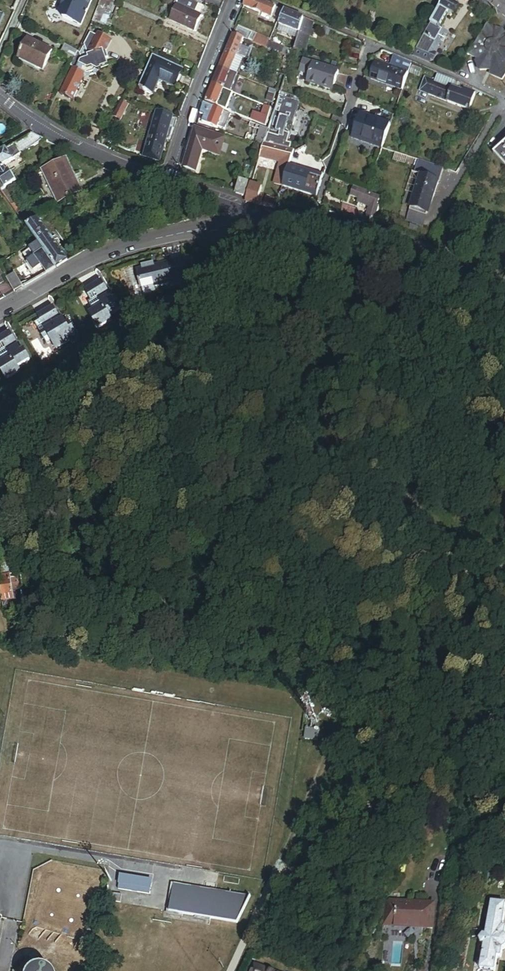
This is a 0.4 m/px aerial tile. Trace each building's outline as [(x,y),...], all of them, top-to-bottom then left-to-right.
[(105,27),(114,4),(102,0),(101,0),(93,21),(105,27)] [(194,13),(198,6),(194,4),(185,0),(179,0),(176,6),(170,20),(194,31),(201,16),(198,15),(194,13)] [(278,18),(282,10),(258,0),(246,0),(244,5),(272,17),(273,15),(278,18)] [(440,29),(449,13),(453,15),(458,6),(447,0),(443,0),(430,23),(440,29)] [(297,38),(304,18),(284,11),(276,29),(297,38)] [(312,38),(314,33),(311,32),(314,22),(304,18),(297,38),(295,44),(294,49),(304,52),(309,37),(312,38)] [(441,46),(448,34),(440,29),(430,23),(412,56),(428,62),(429,60),(433,61),(437,53),(435,52),(439,45),(441,46)] [(504,35),(502,37),(494,32),(494,29),(485,27),(468,55),(474,59),(473,60),(481,72),(487,71),(492,70),(492,74),(504,78),(504,35)] [(295,44),(297,38),(276,29),(274,35),(295,44)] [(253,42),(256,33),(252,31),(248,40),(253,42)] [(108,57),(106,52),(112,40),(98,33),(96,36),(90,33),(84,45),(89,58),(82,60),(80,54),(77,52),(74,60),(77,61),(89,67),(89,68),(91,67),(97,70),(101,69),(101,68),(108,65),(106,58),(108,57)] [(265,47),(268,41),(269,38),(256,33),(253,42),(265,47)] [(227,51),(236,55),(244,39),(234,35),(227,51)] [(17,58),(40,71),(51,52),(28,39),(17,58)] [(287,51),(288,49),(268,41),(265,47),(291,57),(292,53),(287,51)] [(63,53),(74,60),(77,52),(68,46),(63,53)] [(240,76),(246,60),(236,55),(227,51),(220,67),(240,76)] [(370,78),(402,90),(413,62),(394,55),(390,67),(387,66),(384,72),(374,68),(370,78)] [(282,67),(287,69),(290,59),(285,58),(282,67)] [(163,83),(175,89),(182,72),(155,59),(140,90),(142,91),(141,93),(144,95),(145,93),(153,97),(159,85),(160,82),(163,83)] [(332,90),(338,71),(303,60),(299,72),(309,75),(307,82),(332,90)] [(72,100),(73,101),(85,76),(89,68),(89,67),(77,61),(73,69),(58,101),(69,106),(72,100)] [(374,68),(384,72),(387,66),(376,62),(374,68)] [(89,68),(85,76),(96,73),(97,70),(91,67),(89,68)] [(213,84),(222,88),(225,80),(236,84),(240,76),(220,67),(213,84)] [(425,78),(420,92),(470,111),(476,94),(472,92),(473,89),(463,84),(462,84),(438,75),(436,82),(425,78)] [(222,88),(233,92),(236,84),(225,80),(222,88)] [(206,101),(216,105),(222,88),(213,84),(206,101)] [(216,105),(231,111),(238,94),(233,92),(222,88),(216,105)] [(269,126),(286,132),(296,100),(279,95),(269,126)] [(286,132),(289,133),(299,101),(296,100),(286,132)] [(120,120),(128,105),(121,101),(113,116),(120,120)] [(218,127),(222,129),(229,113),(205,104),(202,115),(205,116),(202,122),(217,128),(218,127)] [(259,121),(265,123),(271,106),(265,104),(259,121)] [(158,162),(165,140),(172,121),(173,118),(159,114),(144,157),(158,162)] [(351,140),(381,150),(389,127),(358,117),(351,140)] [(165,140),(169,141),(175,122),(172,121),(165,140)] [(263,146),(264,141),(269,128),(251,121),(249,124),(261,129),(259,134),(254,133),(253,135),(246,132),(243,139),(256,144),(263,146)] [(265,142),(281,146),(285,132),(286,132),(269,126),(269,128),(264,141),(265,142)] [(203,150),(211,152),(217,136),(197,129),(191,145),(203,150)] [(290,134),(285,132),(281,146),(290,149),(292,144),(288,142),(290,134)] [(15,179),(7,168),(5,170),(1,165),(43,140),(31,134),(0,153),(0,190),(5,187),(15,179)] [(259,159),(280,163),(280,161),(262,157),(265,142),(264,141),(263,146),(259,157),(259,159)] [(280,161),(289,163),(293,150),(294,150),(290,149),(281,146),(265,142),(262,157),(280,161)] [(252,155),(259,157),(263,146),(256,144),(252,155)] [(504,165),(504,144),(494,153),(504,165)] [(193,181),(203,150),(191,145),(180,177),(193,181)] [(44,208),(79,193),(65,161),(34,174),(43,195),(39,197),(44,208)] [(275,179),(283,182),(288,166),(289,163),(280,161),(280,163),(275,179)] [(242,180),(249,182),(254,164),(247,163),(242,180)] [(282,187),(316,197),(322,177),(288,166),(283,182),(282,187)] [(414,193),(420,177),(411,174),(406,190),(414,193)] [(409,208),(426,215),(437,183),(420,177),(414,193),(406,190),(400,206),(409,208)] [(236,193),(245,195),(249,182),(242,180),(240,180),(236,193)] [(11,204),(15,201),(5,187),(0,190),(11,204)] [(378,207),(376,206),(378,198),(353,188),(350,195),(359,198),(358,203),(370,207),(366,218),(374,220),(378,207)] [(246,201),(257,205),(260,195),(249,192),(246,201)] [(29,214),(25,217),(19,209),(20,208),(15,201),(11,204),(24,222),(31,217),(29,214)] [(356,218),(359,210),(344,204),(341,213),(356,218)] [(422,225),(426,215),(409,208),(405,219),(422,225)] [(56,268),(67,261),(39,221),(27,227),(40,245),(56,268)] [(46,274),(56,268),(40,245),(31,251),(37,259),(29,264),(35,272),(41,268),(46,274)] [(13,293),(23,287),(16,275),(6,280),(13,293)] [(18,592),(15,575),(12,576),(9,552),(0,553),(0,598),(1,602),(12,601),(17,600),(18,607),(23,607),(21,592),(18,592)] [(304,740),(318,742),(320,730),(306,728),(304,740)] [(504,903),(504,871),(499,870),(493,902),(504,903)] [(120,890),(151,895),(153,881),(122,876),(120,890)] [(236,924),(250,897),(173,885),(168,913),(236,924)] [(109,901),(121,903),(122,895),(110,893),(109,901)] [(435,905),(388,901),(386,924),(433,929),(435,905)] [(504,927),(504,918),(504,912),(504,908),(504,903),(493,902),(488,935),(485,935),(481,938),(481,940),(482,944),(485,944),(484,947),(479,947),(479,952),(484,953),(481,969),(496,970),(498,956),(502,956),(503,948),(504,947),(504,927)]
